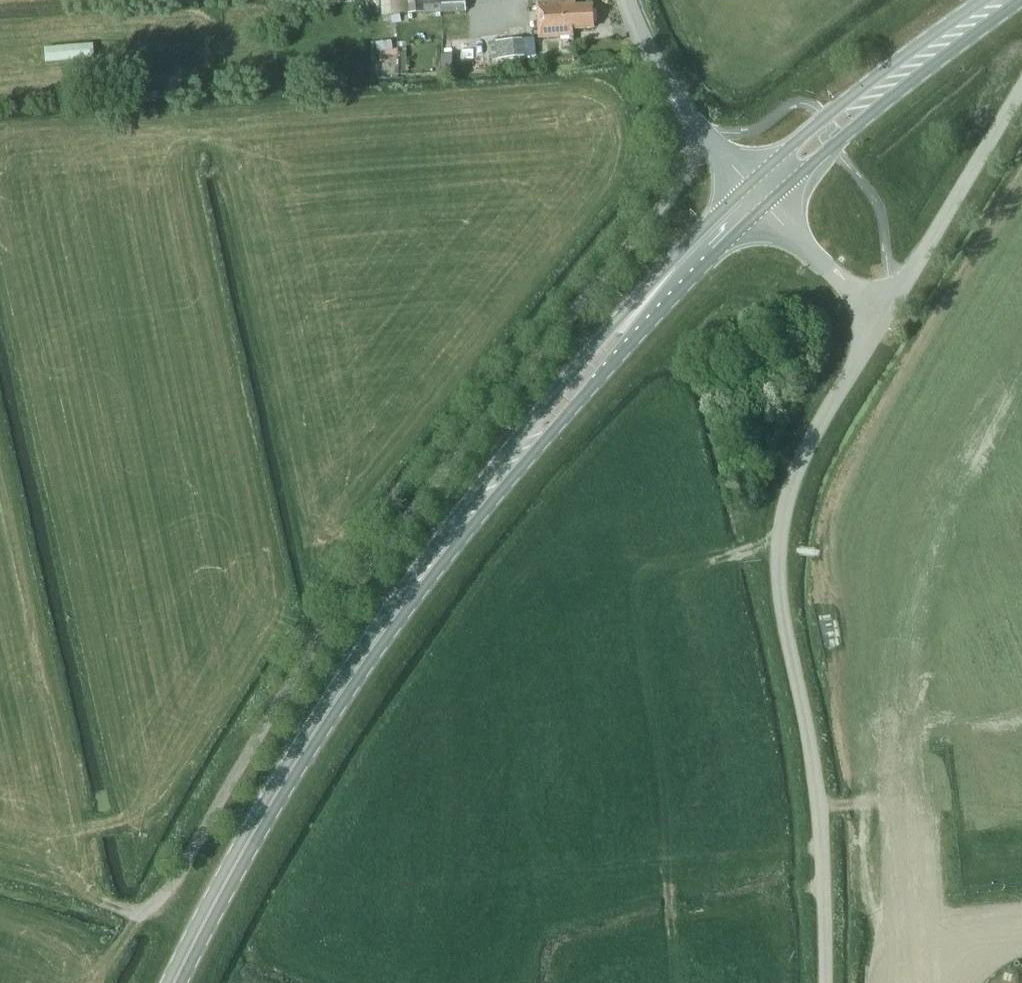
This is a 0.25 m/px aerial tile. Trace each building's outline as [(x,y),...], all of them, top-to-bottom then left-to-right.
[(393,15),(408,13),(409,15),(442,12),(442,13),(465,11),(465,0),(410,0),(408,0),(392,0),(393,15)] [(538,4),(541,37),(573,34),(573,30),(594,28),(593,6),(576,7),(575,2),(538,4)] [(524,57),(522,40),(497,42),(499,60),(524,57)] [(392,41),(377,43),(378,51),(393,49),(392,41)] [(44,59),(98,57),(97,43),(44,45),(44,59)] [(453,70),(453,54),(443,54),(443,69),(453,70)]
